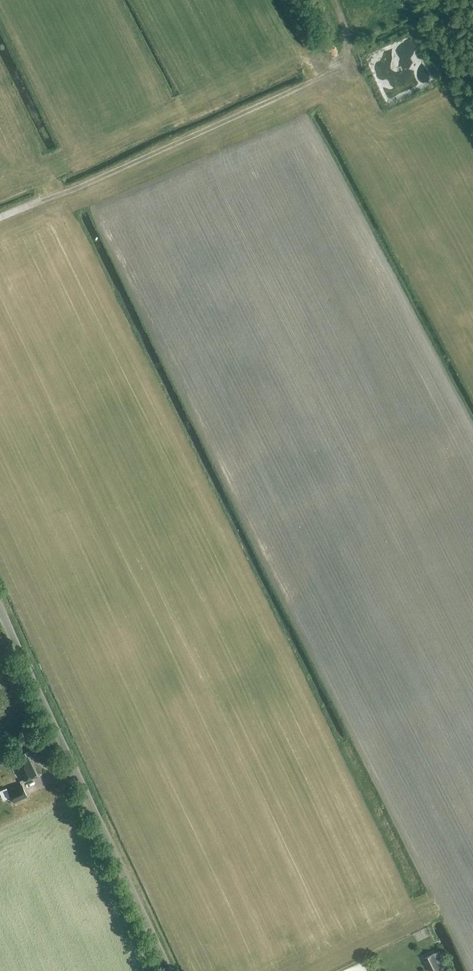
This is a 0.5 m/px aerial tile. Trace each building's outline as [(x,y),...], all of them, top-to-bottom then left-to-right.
[(23,780),(35,774),(28,758),(16,764),(23,780)] [(13,802),(26,796),(21,785),(8,791),(13,802)] [(426,954),(434,970),(444,965),(436,949),(426,954)]
